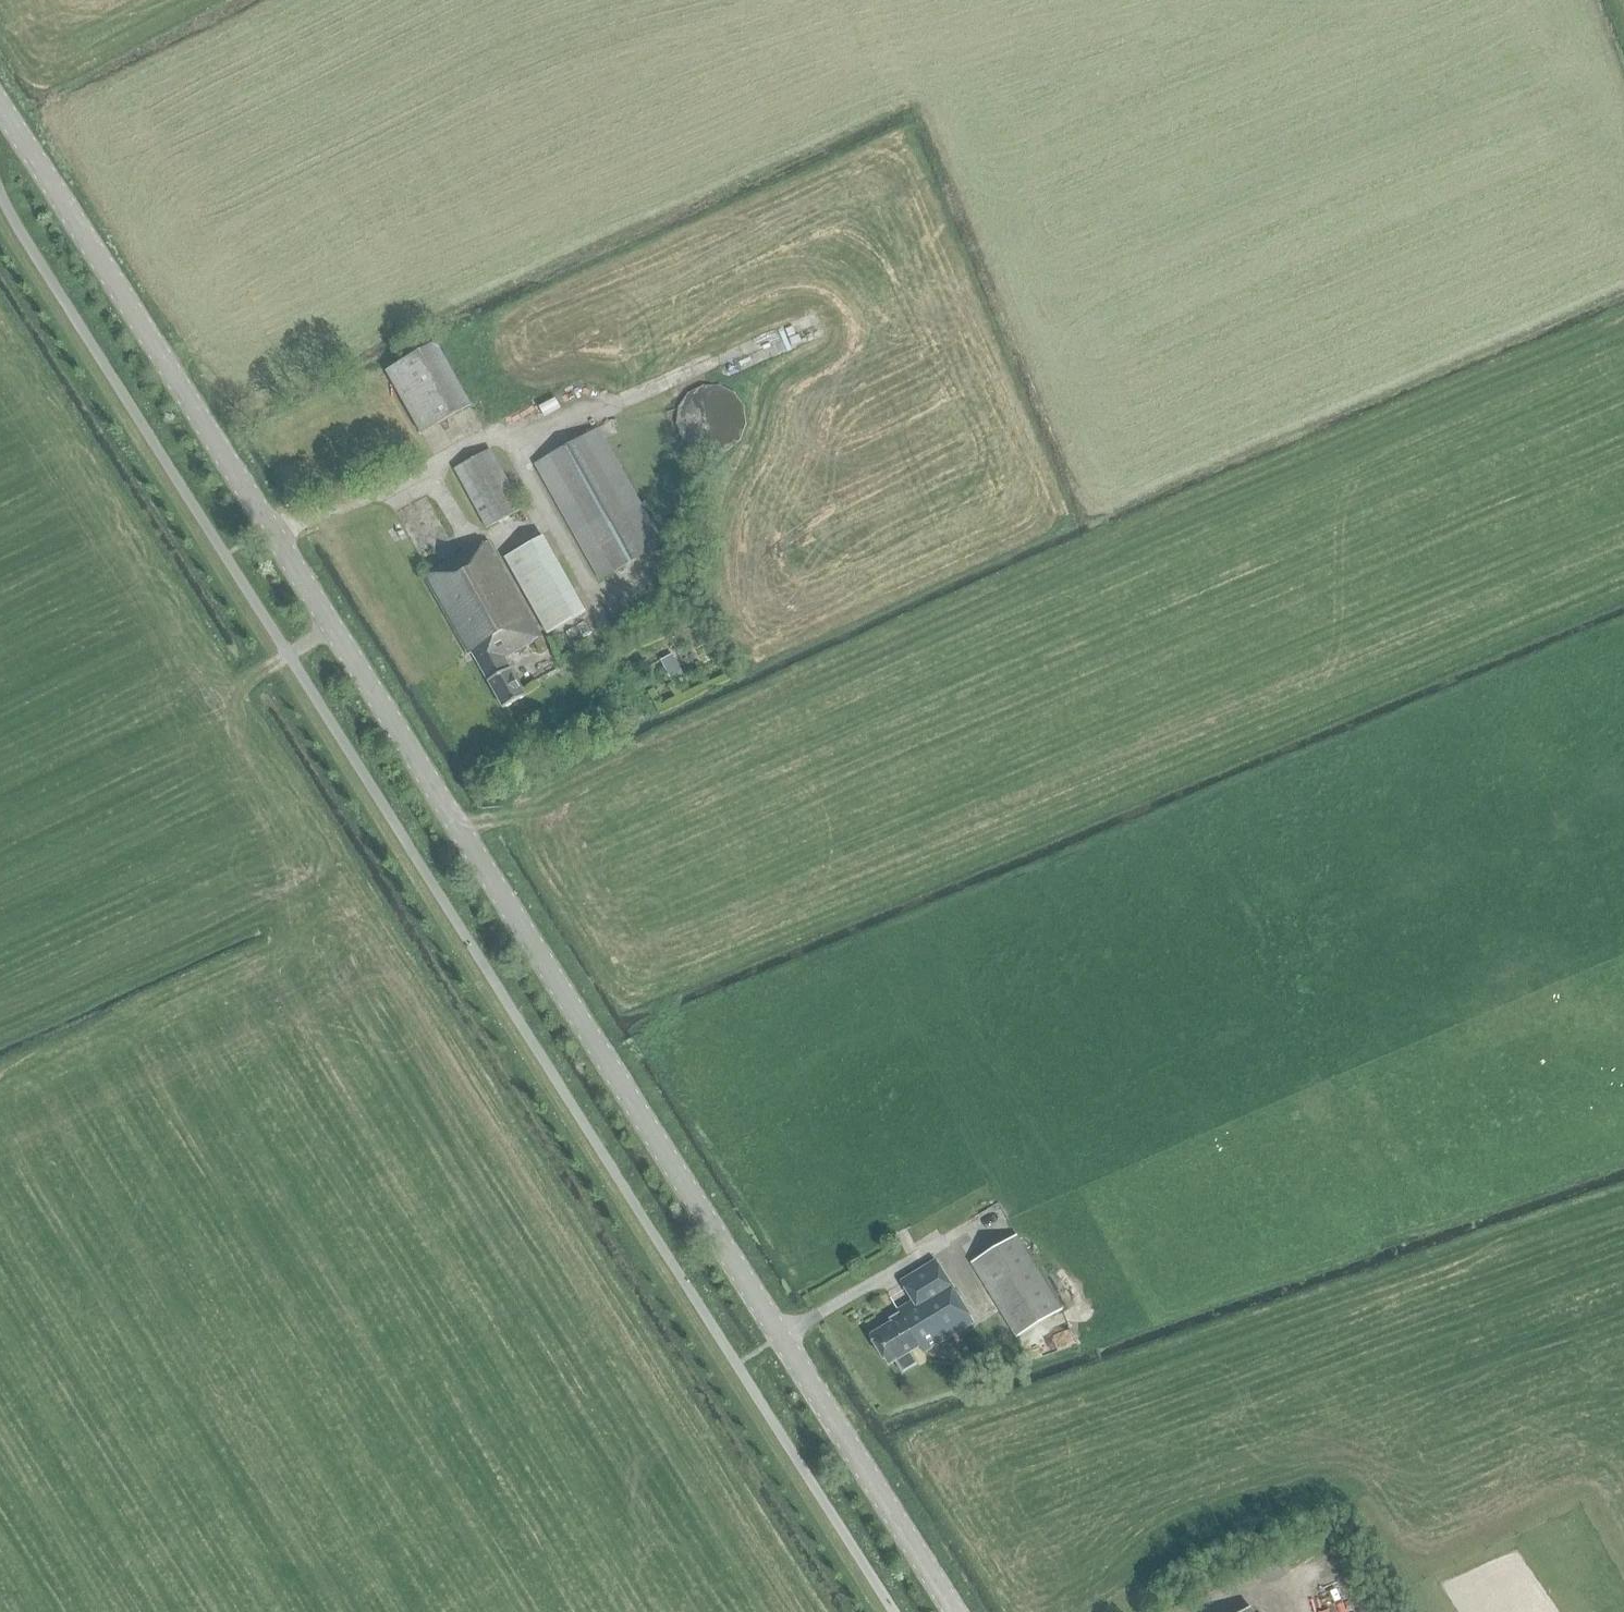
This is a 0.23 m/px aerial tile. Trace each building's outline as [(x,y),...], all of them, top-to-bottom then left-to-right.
[(387,372),(422,434),(472,406),(436,344),(387,372)] [(726,452),(740,441),(745,426),(744,409),(734,394),(719,387),(703,387),(687,394),(678,407),(676,424),(681,439),(694,451),(710,456),(726,452)] [(662,545),(598,430),(534,466),(599,581),(662,545)] [(522,509),(490,450),(454,470),(487,529),(522,509)] [(503,558),(548,635),(586,614),(541,536),(503,558)] [(426,577),(468,655),(472,653),(503,709),(525,697),(505,659),(542,638),(490,542),(426,577)] [(687,681),(675,658),(663,665),(676,687),(687,681)] [(971,1263),(1004,1316),(1016,1337),(1062,1311),(1016,1237),(971,1263)] [(891,1322),(869,1335),(887,1365),(896,1360),(903,1372),(917,1363),(910,1351),(919,1346),(923,1352),(973,1322),(935,1260),(900,1281),(910,1297),(895,1307),(899,1313),(889,1319),(891,1322)]
